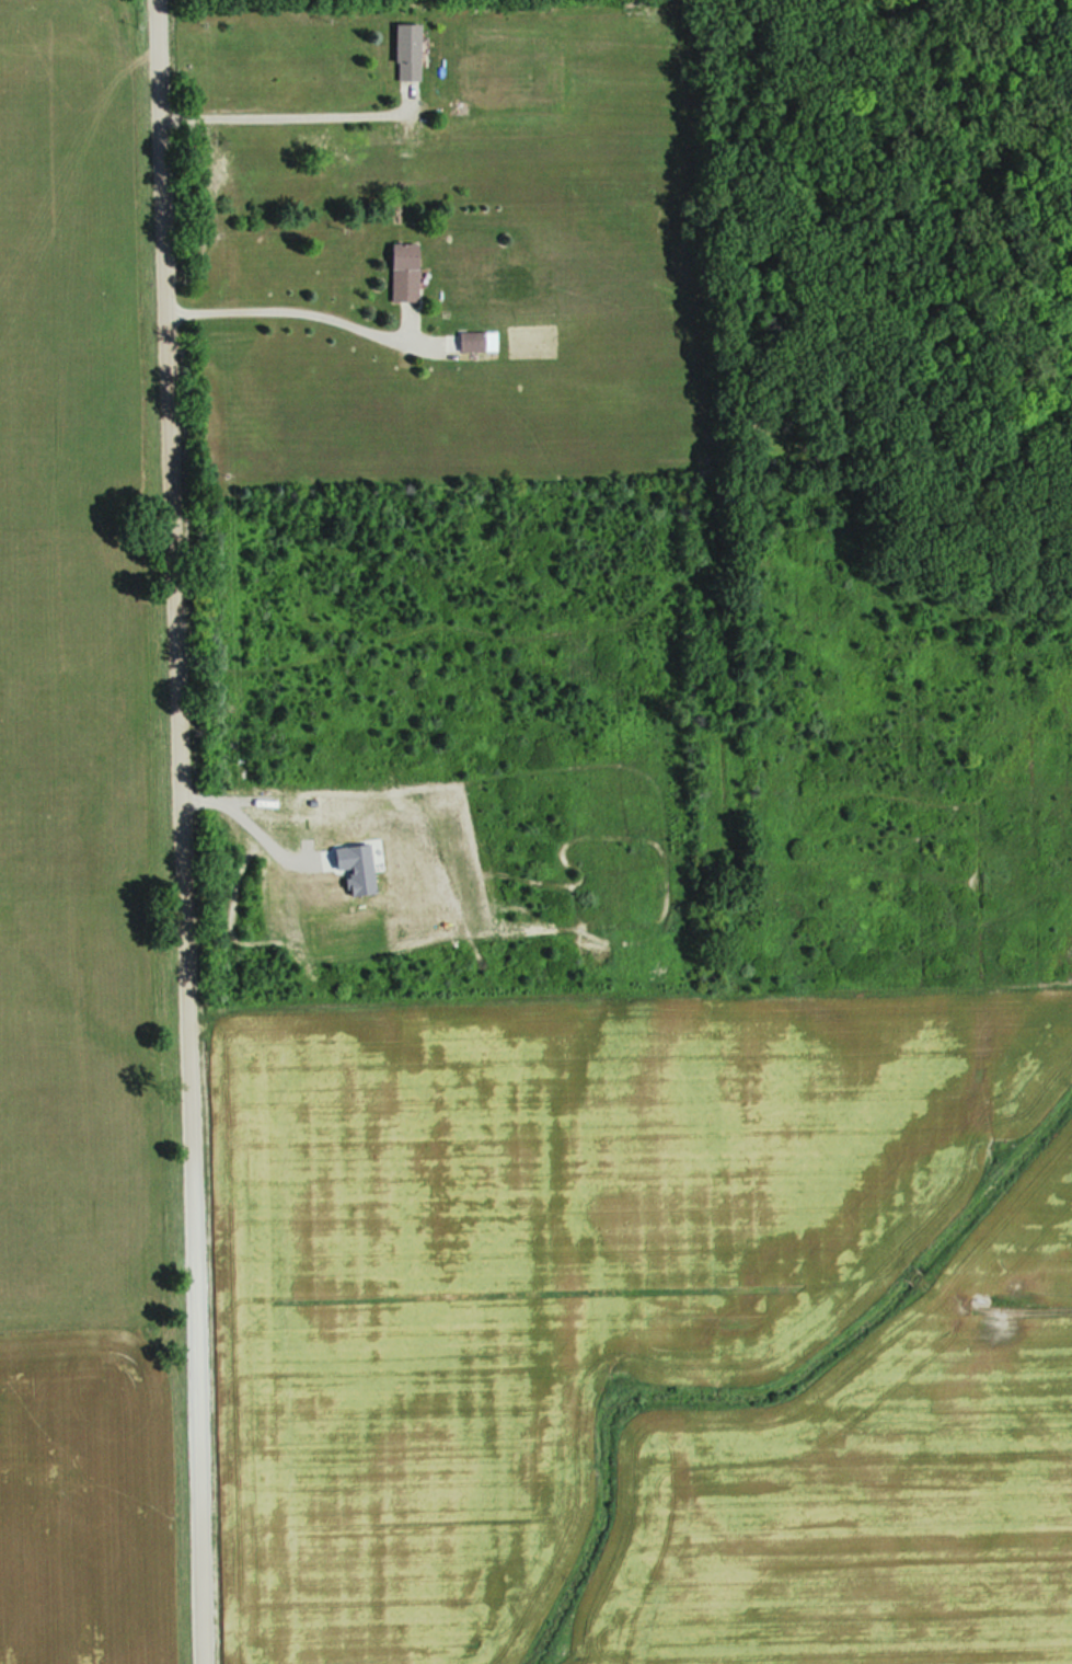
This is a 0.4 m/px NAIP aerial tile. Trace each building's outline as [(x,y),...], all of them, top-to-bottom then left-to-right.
[(402,26),(402,82),(426,82),(426,26),(402,26)] [(425,302),(425,245),(397,245),(397,302),(425,302)] [(491,333),(464,333),(464,353),(491,353),(491,333)]
